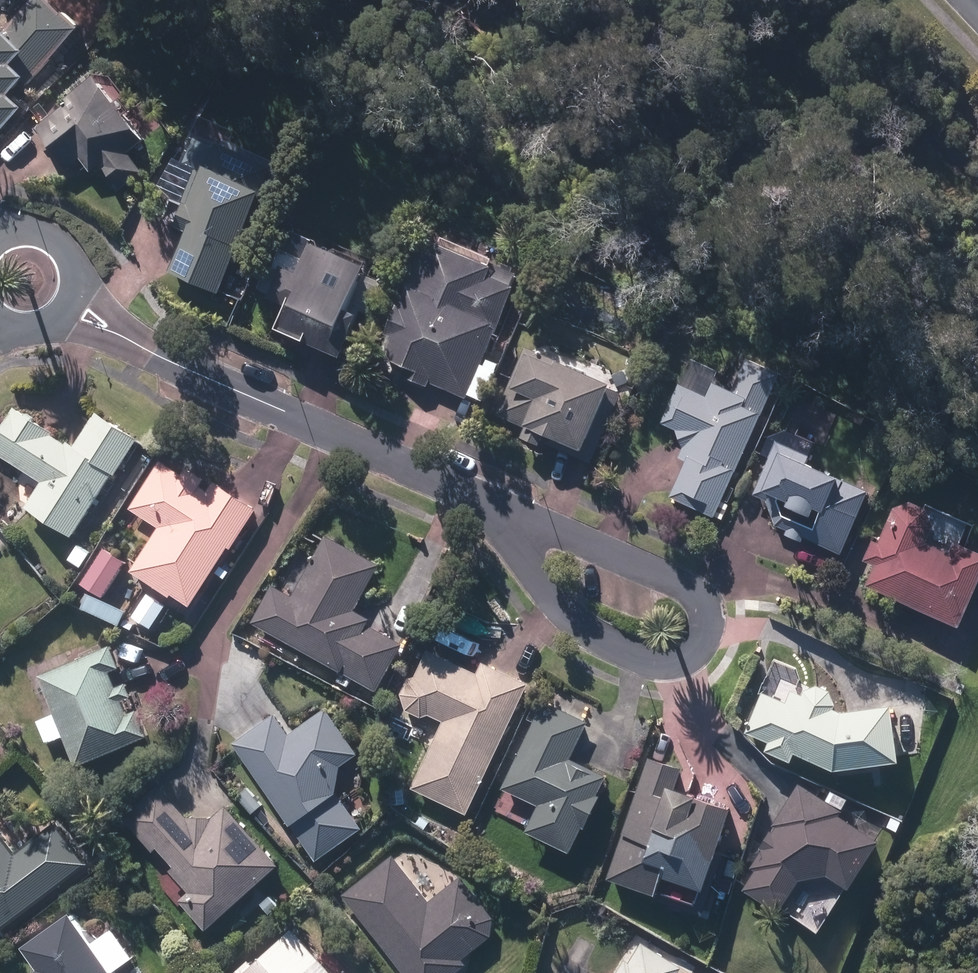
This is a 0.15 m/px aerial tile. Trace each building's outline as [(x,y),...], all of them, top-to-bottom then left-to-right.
[(8,36),(0,28),(0,137),(25,112),(12,100),(29,82),(32,85),(84,33),(70,18),(68,21),(60,13),(47,0),(43,0),(8,36)] [(114,97),(112,98),(101,83),(73,102),(76,107),(42,130),(71,172),(86,162),(96,175),(105,168),(122,194),(147,177),(133,156),(148,146),(114,97)] [(194,166),(178,203),(187,207),(178,227),(188,232),(171,270),(220,292),(275,168),(217,142),(204,171),(194,166)] [(282,271),(271,295),(290,303),(280,327),(341,354),(360,310),(350,306),(368,265),(314,241),(306,258),(284,248),(275,268),(282,271)] [(420,248),(405,285),(412,288),(404,306),(400,304),(387,334),(389,335),(381,354),(406,365),(402,374),(428,386),(431,380),(469,397),(471,392),(517,284),(513,283),(517,272),(493,262),(492,264),(439,241),(434,253),(420,248)] [(543,442),(593,464),(624,395),(617,392),(619,387),(527,346),(496,413),(529,428),(525,437),(542,445),(543,442)] [(713,381),(707,395),(680,382),(661,424),(677,431),(683,448),(679,458),(689,462),(673,496),(716,516),(781,374),(747,358),(732,390),(713,381)] [(617,380),(625,383),(628,375),(620,372),(617,380)] [(72,538),(113,475),(115,476),(138,440),(96,413),(75,447),(68,442),(66,445),(52,435),(54,433),(15,408),(0,431),(0,455),(44,483),(27,508),(72,538)] [(777,522),(844,552),(872,489),(808,461),(811,456),(778,442),(755,494),(769,500),(777,522)] [(174,593),(192,605),(231,547),(232,548),(257,510),(215,482),(208,491),(200,486),(205,479),(188,467),(183,475),(160,460),(130,507),(161,528),(133,571),(172,596),(174,593)] [(868,585),(962,625),(977,588),(977,550),(958,541),(954,552),(929,541),(935,526),(928,510),(911,502),(893,510),(879,545),(872,542),(863,560),(876,566),(868,585)] [(274,585),(253,622),(339,669),(342,671),(337,679),(349,686),(354,677),(378,690),(403,644),(369,625),(372,619),(356,611),(380,566),(327,536),(294,596),(274,585)] [(68,559),(80,566),(89,551),(78,545),(68,559)] [(81,585),(103,598),(125,562),(103,549),(81,585)] [(94,613),(119,624),(124,613),(100,601),(94,613)] [(80,657),(37,675),(76,767),(149,737),(137,710),(126,714),(121,701),(130,696),(125,683),(116,687),(109,671),(118,667),(109,645),(93,651),(80,657)] [(408,679),(401,694),(407,711),(422,718),(429,715),(443,721),(412,788),(468,813),(528,684),(483,662),(478,673),(429,650),(416,676),(408,679)] [(793,763),(797,756),(836,772),(901,763),(893,707),(893,706),(844,713),(836,709),(838,705),(832,692),(817,687),(805,692),(803,698),(791,693),(787,702),(763,693),(747,733),(769,743),(765,752),(793,763)] [(528,832),(572,853),(584,828),(586,828),(602,797),(598,795),(608,776),(571,758),(587,723),(544,702),(503,788),(541,806),(528,832)] [(235,744),(318,859),(363,827),(339,793),(343,767),(360,754),(327,709),(290,735),(275,715),(235,744)] [(735,809),(677,789),(683,768),(650,757),(609,878),(662,896),(669,876),(713,890),(722,864),(720,863),(718,862),(735,809)] [(758,871),(745,890),(781,913),(802,879),(829,874),(851,888),(881,842),(842,817),(845,813),(800,784),(775,824),(779,827),(774,835),(771,833),(762,848),(765,849),(753,867),(758,871)] [(160,787),(125,819),(153,851),(158,846),(176,866),(171,870),(191,891),(181,900),(209,929),(279,865),(226,808),(213,818),(188,817),(160,787)] [(238,796),(254,813),(263,804),(247,787),(238,796)] [(89,864),(57,822),(17,853),(0,831),(0,934),(89,864)] [(462,877),(430,903),(393,857),(344,896),(405,972),(457,972),(467,965),(463,960),(492,936),(494,917),(462,877)] [(593,900),(604,906),(609,896),(598,891),(593,900)] [(260,904),(268,913),(277,906),(268,896),(260,904)] [(72,912),(25,946),(40,968),(38,969),(41,972),(116,972),(72,912)] [(248,960),(233,972),(332,972),(291,929),(252,965),(248,960)] [(618,972),(679,972),(683,967),(642,943),(630,962),(626,959),(618,972)]
